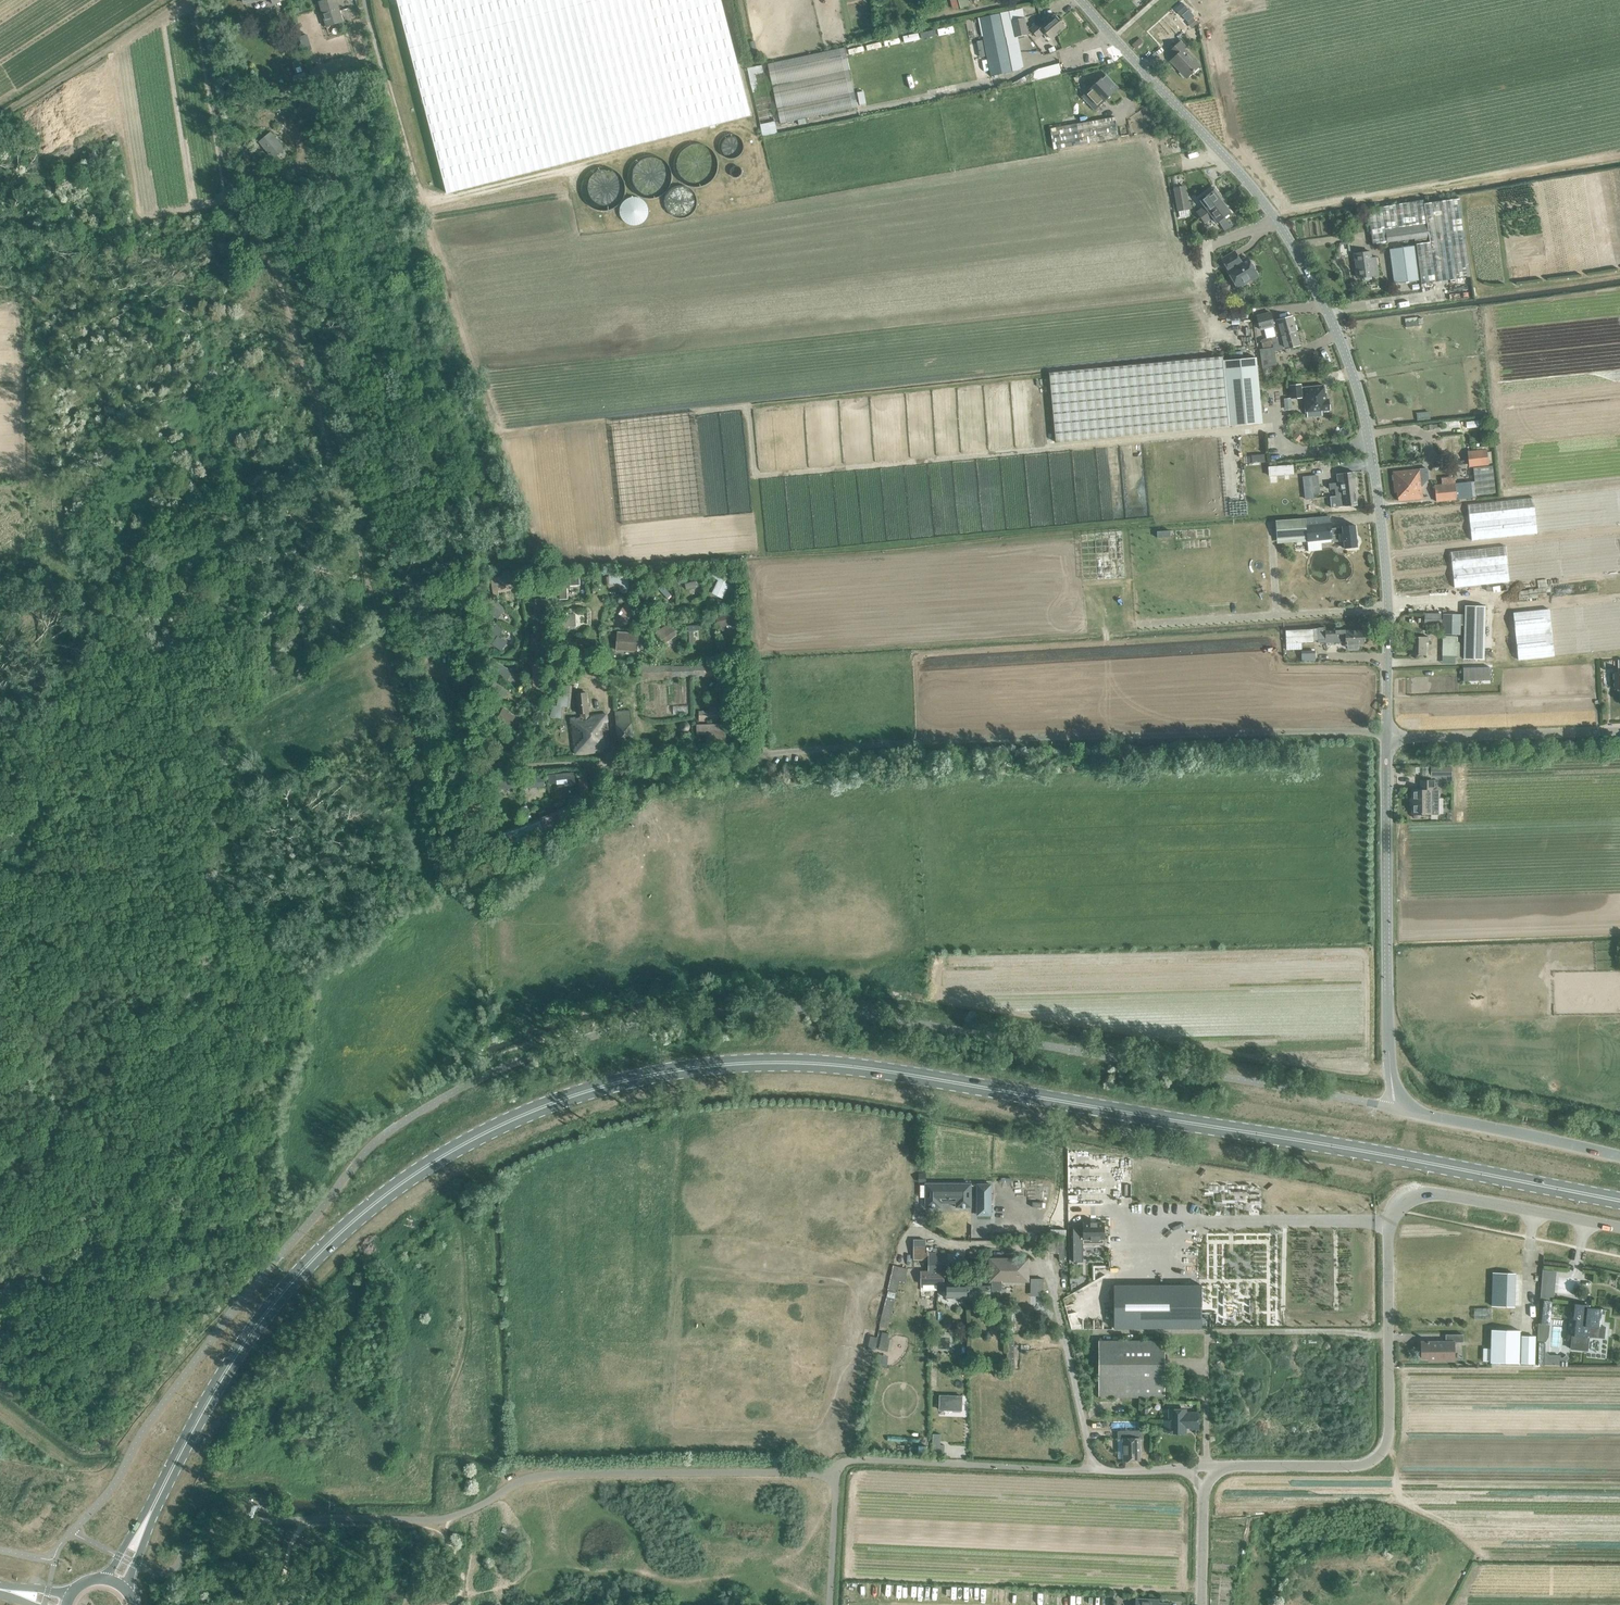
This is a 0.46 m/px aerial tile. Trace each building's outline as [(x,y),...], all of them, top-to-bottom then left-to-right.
[(343,21),(336,0),(324,0),(319,2),(326,27),(343,21)] [(447,193),(751,115),(721,0),(397,0),(447,193)] [(960,9),(969,6),(967,0),(958,0),(960,9)] [(1138,3),(1168,37),(1201,8),(1202,9),(1212,0),(1135,0),(1138,3)] [(1235,9),(1262,4),(1261,0),(1233,0),(1235,9)] [(1023,9),(977,18),(991,76),(1021,70),(1015,36),(1011,20),(1024,17),(1025,17),(1023,9)] [(1031,28),(1030,28),(1026,29),(1024,17),(1011,20),(1015,36),(1028,34),(1028,33),(1034,32),(1039,38),(1046,33),(1051,39),(1064,29),(1054,17),(1041,27),(1037,23),(1031,28)] [(904,35),(905,41),(920,39),(919,33),(904,35)] [(1170,61),(1185,77),(1192,71),(1193,72),(1200,66),(1184,49),(1186,47),(1180,41),(1169,51),(1174,57),(1170,61)] [(779,125),(856,108),(842,48),(765,65),(779,125)] [(763,72),(762,64),(748,67),(751,84),(758,83),(756,73),(763,72)] [(1062,74),(1060,64),(1028,71),(1030,80),(1062,74)] [(1081,96),(1082,97),(1093,110),(1117,89),(1103,76),(1081,96)] [(1050,127),(1054,148),(1119,137),(1115,117),(1050,127)] [(775,120),(760,124),(763,134),(778,130),(775,120)] [(273,158),(285,149),(271,132),(259,142),(273,158)] [(1189,209),(1187,202),(1184,186),(1174,188),(1178,211),(1188,209),(1189,209)] [(1220,195),(1214,187),(1204,194),(1205,196),(1200,200),(1204,206),(1196,212),(1200,218),(1222,202),(1218,197),(1220,195)] [(1423,200),(1368,209),(1373,244),(1415,239),(1416,244),(1421,284),(1456,278),(1470,277),(1459,198),(1424,203),(1423,200)] [(1230,213),(1222,202),(1200,218),(1204,223),(1212,217),(1217,223),(1219,221),(1225,231),(1232,227),(1224,217),(1230,213)] [(1394,285),(1395,285),(1420,282),(1415,247),(1390,250),(1394,285)] [(1241,263),(1241,262),(1235,251),(1221,259),(1227,269),(1226,269),(1237,288),(1247,282),(1245,280),(1256,273),(1254,270),(1255,268),(1252,263),(1250,262),(1248,259),(1241,263)] [(1354,255),(1358,278),(1377,276),(1374,257),(1370,258),(1369,253),(1354,255)] [(1271,338),(1275,338),(1296,332),(1292,316),(1272,321),(1270,312),(1256,316),(1260,329),(1261,329),(1259,325),(1266,323),(1267,328),(1273,326),(1276,337),(1271,338)] [(1277,347),(1284,345),(1285,349),(1300,345),(1296,332),(1275,338),(1271,338),(1273,348),(1259,349),(1262,368),(1277,365),(1274,351),(1277,350),(1277,347)] [(1223,360),(1223,357),(1211,358),(1049,373),(1055,442),(1232,425),(1262,423),(1256,357),(1223,360)] [(1329,410),(1328,399),(1326,399),(1326,392),(1324,392),(1324,385),(1301,388),(1301,384),(1289,385),(1291,398),(1304,397),(1305,412),(1329,410)] [(689,413),(613,421),(625,524),(701,515),(689,413)] [(1469,466),(1487,464),(1485,450),(1468,452),(1469,466)] [(1293,474),(1292,465),(1268,467),(1269,476),(1293,474)] [(1492,466),(1473,468),(1476,495),(1495,492),(1492,466)] [(1395,492),(1397,492),(1404,491),(1403,482),(1409,482),(1415,482),(1415,485),(1421,484),(1419,469),(1393,472),(1395,492)] [(1338,482),(1328,483),(1329,489),(1334,488),(1335,490),(1354,488),(1356,487),(1354,472),(1338,474),(1338,482)] [(1306,485),(1318,485),(1318,476),(1306,476),(1306,485)] [(1457,499),(1470,498),(1468,482),(1455,483),(1454,478),(1441,479),(1442,486),(1435,486),(1437,501),(1457,499)] [(1397,492),(1398,501),(1422,498),(1421,484),(1415,485),(1415,482),(1409,482),(1403,482),(1404,491),(1397,492)] [(1335,496),(1330,496),(1332,508),(1356,506),(1354,488),(1335,490),(1335,496)] [(1332,516),(1332,509),(1326,509),(1327,516),(1275,520),(1276,539),(1307,537),(1307,541),(1331,539),(1332,542),(1343,541),(1344,548),(1357,547),(1356,544),(1357,543),(1357,542),(1357,541),(1357,540),(1357,539),(1356,538),(1354,524),(1342,526),(1342,527),(1331,529),(1329,517),(1332,516)] [(1131,530),(1079,536),(1081,582),(1125,580),(1125,561),(1132,561),(1131,530)] [(521,575),(531,576),(533,576),(533,573),(539,574),(538,577),(548,578),(549,568),(522,565),(521,575)] [(491,578),(493,593),(498,592),(497,586),(512,584),(510,572),(501,573),(502,576),(491,578)] [(607,576),(607,585),(619,584),(622,586),(623,592),(628,591),(627,576),(607,576)] [(660,584),(659,576),(651,577),(652,589),(656,589),(656,585),(660,584)] [(580,585),(579,577),(558,579),(560,599),(568,599),(567,588),(568,586),(580,585)] [(729,584),(718,579),(712,593),(723,598),(729,584)] [(685,583),(686,589),(703,585),(701,580),(685,583)] [(671,595),(662,585),(658,588),(668,598),(671,595)] [(490,597),(483,605),(498,618),(505,610),(490,597)] [(547,608),(547,599),(536,599),(536,617),(550,617),(550,608),(547,608)] [(626,603),(623,608),(624,613),(619,620),(625,624),(635,610),(626,603)] [(1484,659),(1485,606),(1465,605),(1464,618),(1460,618),(1460,614),(1443,614),(1443,620),(1440,620),(1440,614),(1424,613),(1424,624),(1440,624),(1443,624),(1443,634),(1459,634),(1460,621),(1464,621),(1463,659),(1484,659)] [(731,610),(719,612),(720,617),(719,617),(722,631),(734,628),(733,623),(734,623),(731,610)] [(576,625),(575,614),(567,615),(559,615),(560,626),(568,626),(576,625)] [(655,633),(662,643),(665,641),(666,642),(678,634),(670,622),(669,623),(668,621),(664,624),(665,626),(655,633)] [(488,641),(501,650),(507,642),(498,636),(503,629),(496,624),(489,635),(491,636),(488,641)] [(699,626),(688,626),(689,644),(694,643),(693,630),(699,630),(699,626)] [(1345,645),(1347,645),(1347,648),(1349,649),(1357,649),(1358,647),(1358,644),(1363,644),(1363,642),(1364,641),(1364,638),(1363,637),(1363,631),(1345,631),(1345,630),(1325,631),(1325,627),(1312,628),(1312,629),(1306,630),(1306,640),(1312,640),(1325,640),(1325,642),(1345,641),(1345,645)] [(616,650),(637,651),(638,633),(617,632),(616,650)] [(547,644),(548,635),(536,635),(536,652),(547,652),(547,655),(552,655),(552,645),(548,644),(547,644)] [(1455,656),(1455,635),(1443,635),(1443,656),(1455,656)] [(1427,637),(1410,637),(1409,655),(1424,655),(1425,645),(1427,644),(1427,637)] [(512,671),(505,667),(496,662),(491,670),(504,678),(507,680),(512,671)] [(532,665),(533,686),(543,686),(543,679),(542,665),(532,665)] [(1489,667),(1463,668),(1463,681),(1490,680),(1489,667)] [(485,686),(487,688),(492,681),(487,678),(485,682),(483,685),(485,686)] [(500,699),(504,697),(508,691),(498,685),(494,682),(489,691),(500,699)] [(575,694),(578,714),(581,714),(582,718),(571,720),(572,729),(573,728),(576,755),(599,753),(605,748),(610,748),(606,715),(590,717),(588,692),(575,694)] [(721,703),(729,703),(728,693),(720,693),(721,703)] [(567,705),(567,696),(558,695),(558,705),(553,704),(552,716),(562,717),(562,705),(567,705)] [(510,727),(515,716),(507,712),(508,710),(503,707),(497,720),(510,727)] [(619,747),(635,747),(630,713),(615,715),(619,747)] [(705,745),(726,744),(725,727),(697,727),(697,735),(705,735),(705,745)] [(1451,766),(1431,766),(1431,776),(1451,776),(1451,766)] [(575,783),(574,772),(555,774),(548,774),(549,784),(557,783),(556,780),(567,779),(568,784),(575,783)] [(544,777),(524,779),(525,788),(545,786),(544,777)] [(497,789),(499,789),(514,788),(514,778),(491,779),(492,790),(492,796),(497,796),(497,789)] [(1434,781),(1421,781),(1421,790),(1412,790),(1412,799),(1411,799),(1411,804),(1412,804),(1412,814),(1414,814),(1414,817),(1416,819),(1418,819),(1420,816),(1420,814),(1437,814),(1437,790),(1434,790),(1434,781)] [(554,804),(557,809),(563,805),(560,800),(554,804)] [(970,1191),(970,1184),(926,1184),(926,1206),(939,1206),(939,1197),(957,1197),(957,1206),(970,1206),(970,1197),(966,1197),(966,1191),(970,1191)] [(990,1184),(977,1184),(977,1197),(990,1197),(990,1184)] [(1210,1198),(1208,1204),(1220,1208),(1222,1202),(1210,1198)] [(1081,1227),(1071,1227),(1071,1261),(1081,1261),(1081,1244),(1103,1244),(1103,1223),(1081,1223),(1081,1227)] [(928,1259),(928,1271),(944,1271),(944,1270),(947,1270),(947,1252),(925,1252),(925,1240),(913,1240),(913,1259),(928,1259)] [(1184,1240),(1184,1272),(1197,1272),(1197,1240),(1184,1240)] [(989,1280),(989,1283),(989,1290),(1001,1290),(1001,1289),(1004,1289),(1004,1283),(1001,1283),(1001,1281),(1028,1281),(1028,1259),(989,1259),(989,1280)] [(893,1265),(890,1279),(897,1281),(904,1282),(907,1268),(893,1265)] [(1542,1269),(1541,1296),(1554,1297),(1555,1270),(1542,1269)] [(944,1283),(944,1271),(928,1271),(921,1271),(921,1283),(937,1283),(944,1283)] [(1513,1306),(1513,1305),(1514,1273),(1492,1273),(1491,1305),(1491,1306),(1513,1306)] [(946,1283),(944,1283),(937,1283),(937,1290),(946,1290),(946,1298),(968,1298),(968,1283),(946,1283)] [(990,1298),(989,1290),(989,1283),(968,1283),(968,1298),(990,1298)] [(1201,1284),(1114,1285),(1114,1328),(1201,1327),(1201,1284)] [(1538,1322),(1539,1322),(1549,1323),(1551,1301),(1540,1300),(1538,1322)] [(1569,1317),(1569,1318),(1572,1318),(1575,1318),(1575,1321),(1573,1321),(1572,1334),(1571,1342),(1570,1348),(1588,1350),(1589,1344),(1588,1344),(1589,1336),(1598,1337),(1604,1338),(1605,1327),(1599,1326),(1601,1310),(1606,1310),(1590,1308),(1588,1308),(1588,1309),(1585,1309),(1585,1305),(1571,1303),(1571,1304),(1571,1310),(1570,1310),(1570,1311),(1570,1317),(1569,1317)] [(1519,1330),(1491,1329),(1490,1362),(1519,1363),(1519,1330)] [(879,1331),(879,1335),(868,1335),(868,1348),(889,1348),(890,1332),(879,1331)] [(1427,1342),(1422,1342),(1422,1357),(1429,1357),(1429,1360),(1453,1360),(1453,1342),(1463,1342),(1463,1334),(1445,1334),(1445,1342),(1428,1342),(1428,1340),(1427,1340),(1427,1342)] [(1535,1336),(1534,1336),(1521,1336),(1521,1363),(1534,1363),(1535,1336)] [(1099,1340),(1099,1397),(1164,1397),(1164,1340),(1099,1340)] [(1537,1342),(1537,1364),(1560,1365),(1560,1355),(1549,1355),(1544,1351),(1544,1342),(1537,1342)] [(1560,1365),(1567,1365),(1567,1362),(1566,1360),(1569,1357),(1566,1354),(1562,1357),(1560,1357),(1560,1365)] [(939,1409),(961,1410),(961,1396),(940,1395),(939,1409)] [(1198,1429),(1198,1410),(1198,1412),(1185,1413),(1185,1410),(1170,1410),(1170,1421),(1164,1421),(1164,1430),(1170,1430),(1170,1432),(1185,1432),(1185,1427),(1192,1427),(1192,1429),(1198,1429)] [(1123,1438),(1123,1460),(1140,1460),(1139,1439),(1142,1439),(1142,1430),(1117,1430),(1117,1439),(1123,1438)] [(940,1434),(933,1433),(932,1451),(944,1452),(944,1444),(940,1444),(940,1434)]
